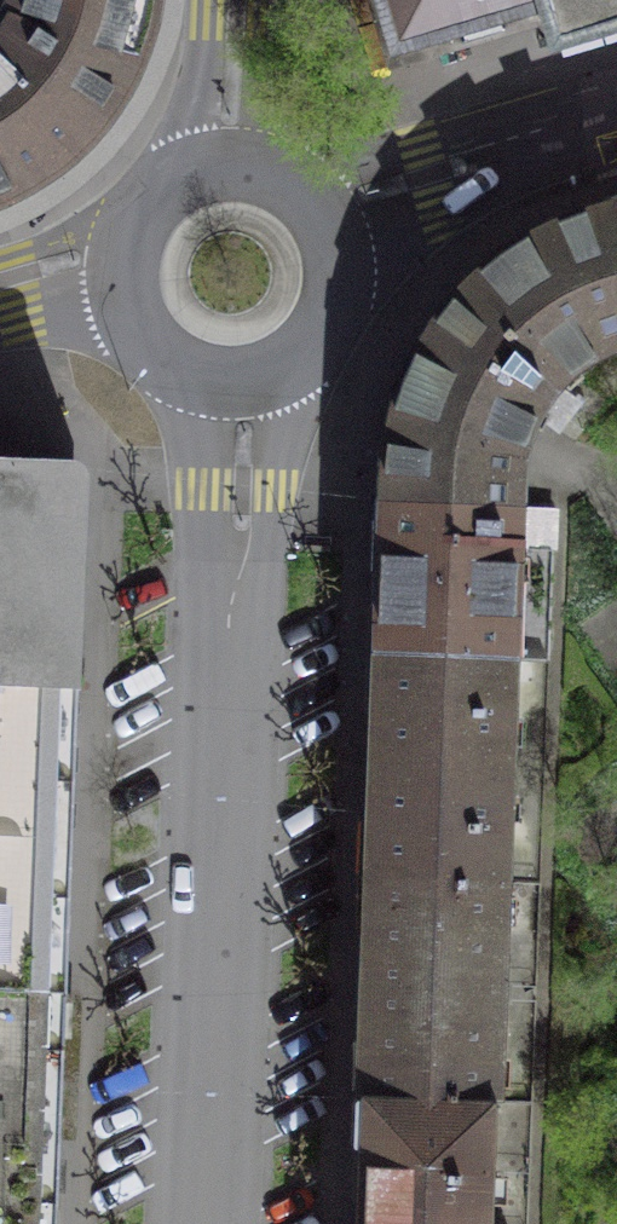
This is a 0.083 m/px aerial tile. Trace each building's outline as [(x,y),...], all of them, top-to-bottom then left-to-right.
[(14,195),(49,172),(84,144),(116,103),(136,59),(149,25),(152,0),(18,0),(15,10),(8,25),(0,35),(0,200),(14,195)] [(544,0),(379,0),(395,51),(546,5),(544,0)] [(546,5),(555,36),(616,18),(616,0),(544,0),(546,5)] [(556,390),(575,372),(592,360),(610,350),(616,348),(616,213),(615,208),(591,215),(549,231),(511,253),(476,281),(446,314),(422,351),(403,392),(391,435),(386,478),(385,505),(519,510),(520,486),(523,458),(530,433),(541,410),(556,390)] [(78,683),(85,465),(0,462),(0,681),(78,683)] [(519,510),(385,505),(380,656),(514,661),(519,510)] [(514,661),(380,656),(371,876),(505,881),(514,661)] [(78,683),(0,681),(0,989),(60,992),(78,683)] [(505,881),(371,876),(363,1097),(497,1102),(505,881)] [(60,992),(0,989),(0,1223),(54,1223),(60,992)] [(363,1097),(359,1223),(492,1223),(497,1102),(363,1097)]
